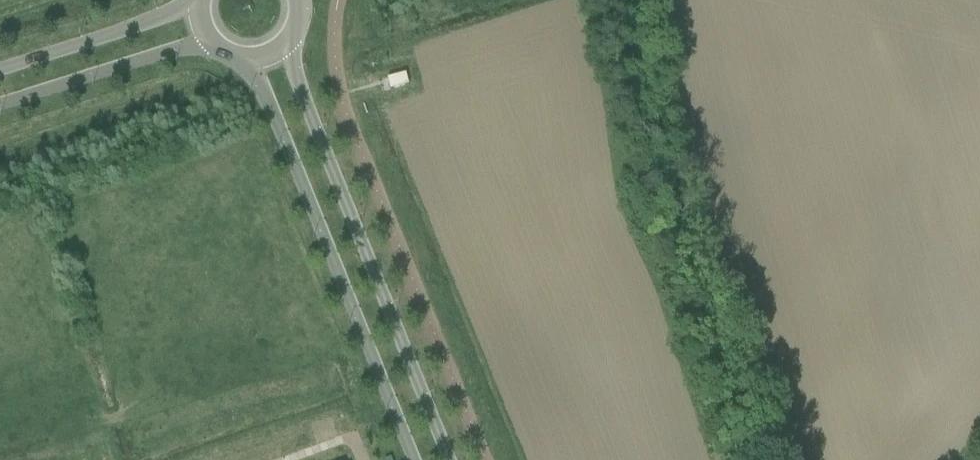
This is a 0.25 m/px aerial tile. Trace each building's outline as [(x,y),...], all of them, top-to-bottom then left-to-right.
[(405,74),(387,79),(390,90),(408,85),(405,74)]
